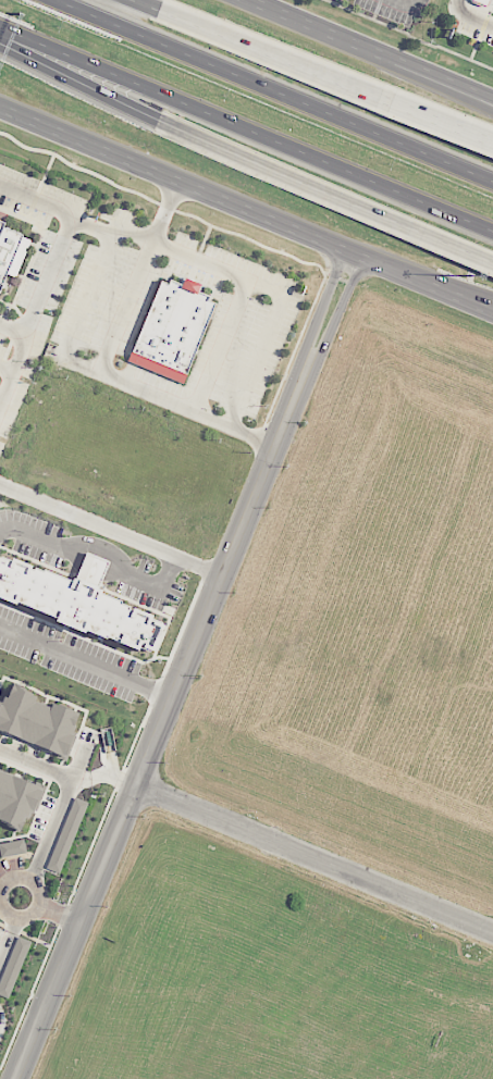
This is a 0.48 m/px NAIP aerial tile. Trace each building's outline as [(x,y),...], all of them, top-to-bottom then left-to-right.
[(23,234),(0,292),(0,219),(5,221),(3,226),(23,234)] [(183,382),(128,360),(161,280),(169,283),(170,278),(183,284),(185,278),(200,284),(198,290),(210,296),(209,299),(215,302),(183,382)] [(16,604),(0,597),(0,555),(12,560),(13,557),(45,570),(45,569),(73,580),(74,578),(102,590),(101,592),(122,600),(121,603),(152,616),(151,619),(164,623),(152,652),(140,646),(139,648),(108,635),(107,637),(86,629),(85,632),(57,620),(58,617),(19,600),(16,604)] [(66,756),(0,728),(0,702),(2,696),(8,698),(12,685),(36,695),(34,700),(52,708),(54,703),(78,712),(71,731),(75,733),(66,756)] [(3,815),(0,813),(0,770),(44,787),(33,816),(26,813),(20,829),(1,821),(3,815)] [(87,802),(74,797),(47,869),(60,874),(87,802)] [(1,857),(26,853),(24,839),(0,843),(0,852),(1,857)] [(18,936),(0,980),(0,995),(8,999),(31,942),(18,936)]
